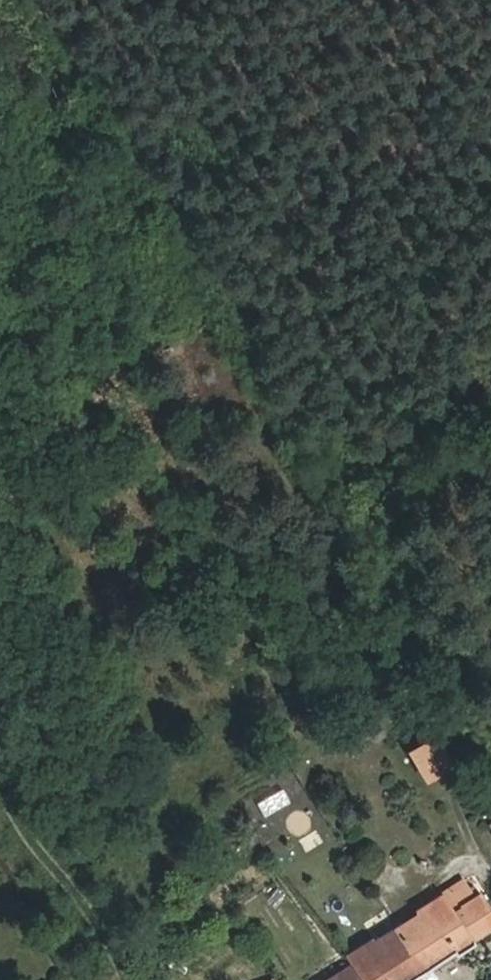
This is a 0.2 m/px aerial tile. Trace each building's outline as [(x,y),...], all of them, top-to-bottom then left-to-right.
[(416,751),(434,779),(458,764),(440,736),(416,751)] [(402,935),(430,979),(441,979),(439,978),(465,960),(463,957),(479,947),(476,943),(490,932),(490,907),(483,896),(477,899),(466,882),(420,913),(425,920),(402,935)] [(348,960),(354,970),(361,979),(430,979),(402,935),(381,950),(375,942),(348,960)] [(354,970),(338,979),(361,979),(354,970)]
